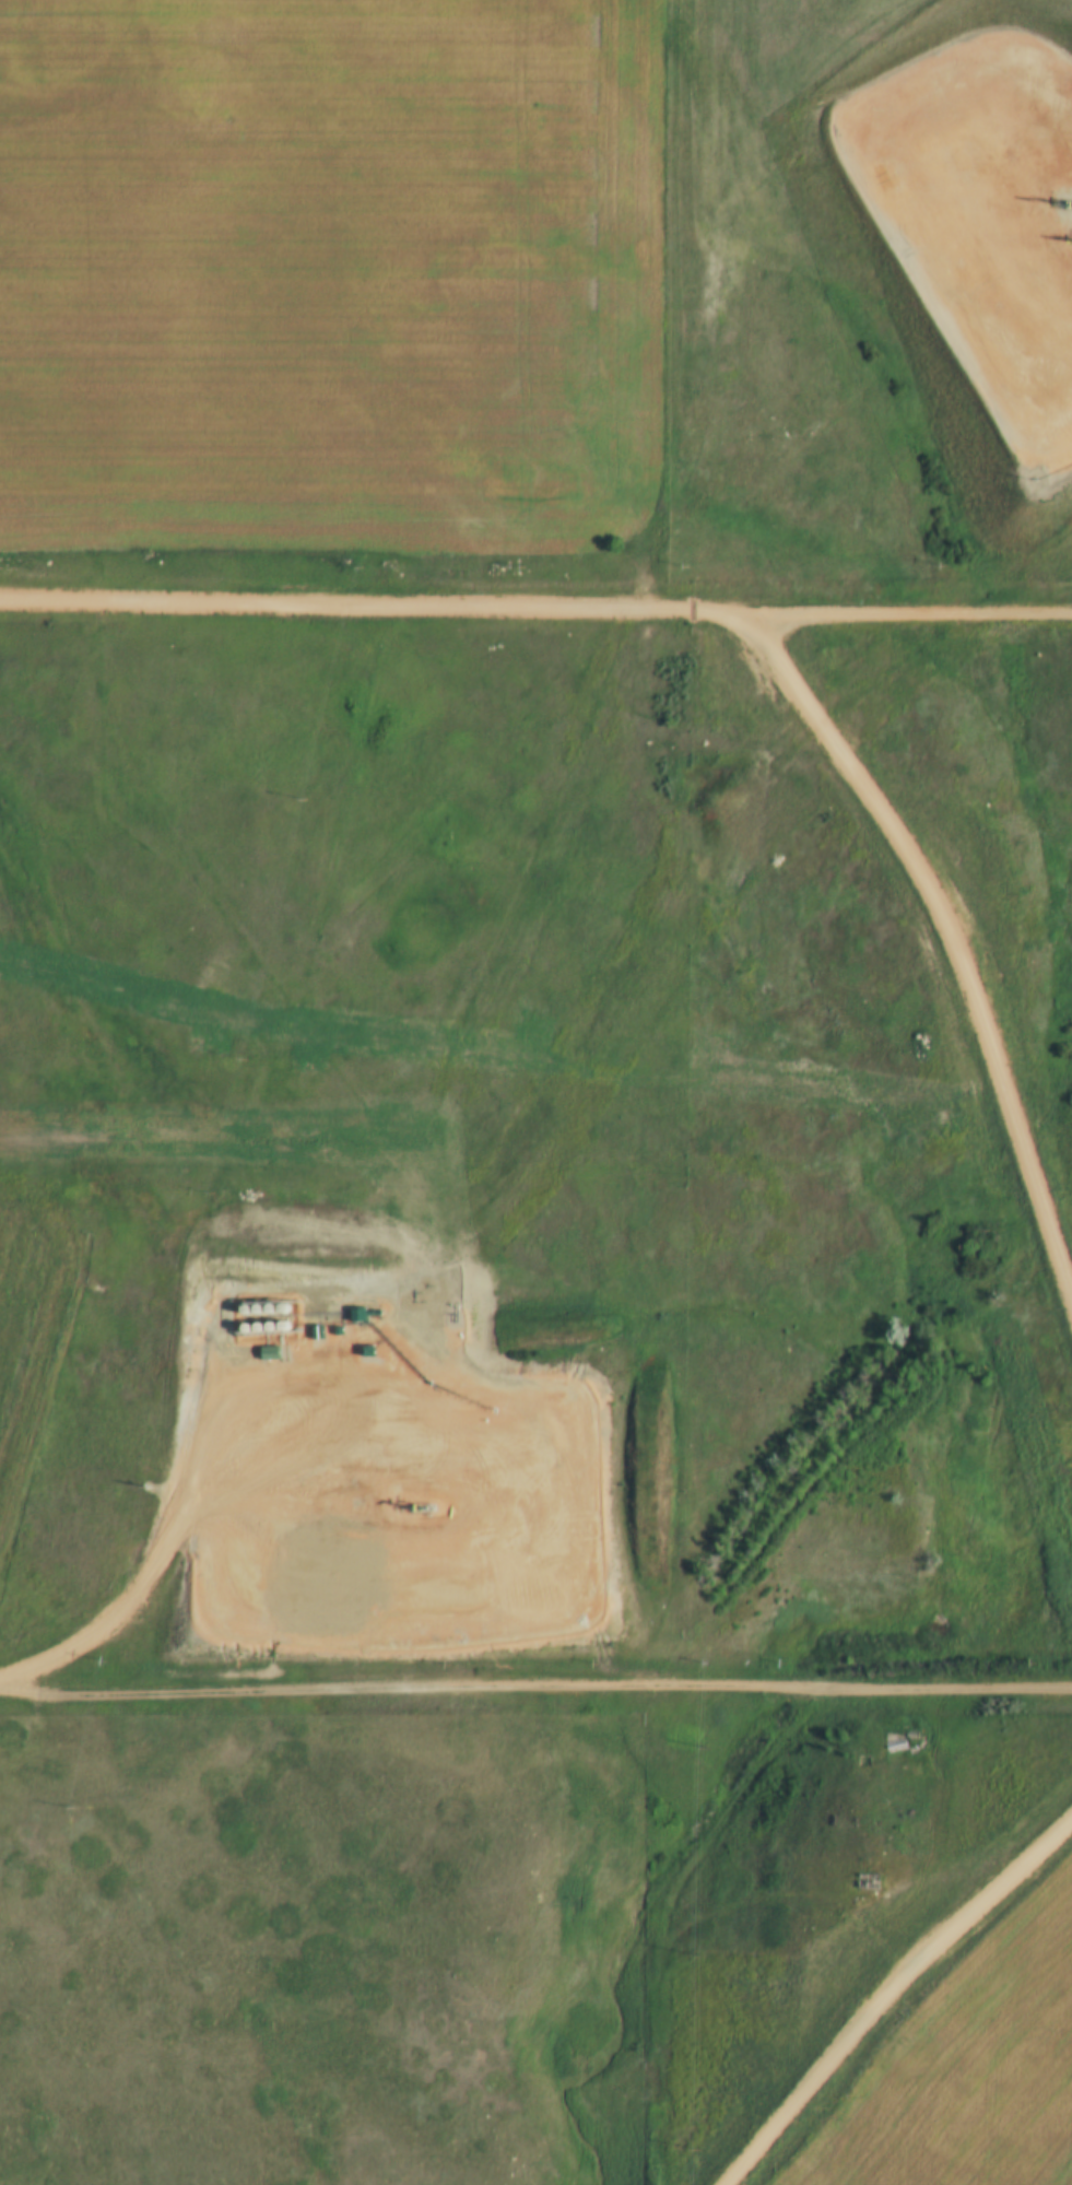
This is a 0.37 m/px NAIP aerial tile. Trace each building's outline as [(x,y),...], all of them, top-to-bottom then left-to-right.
[(351,1310),(351,1322),(365,1322),(364,1309),(351,1310)] [(886,1747),(917,1747),(917,1733),(886,1733),(886,1747)] [(880,1889),(880,1876),(858,1876),(858,1889),(880,1889)]
